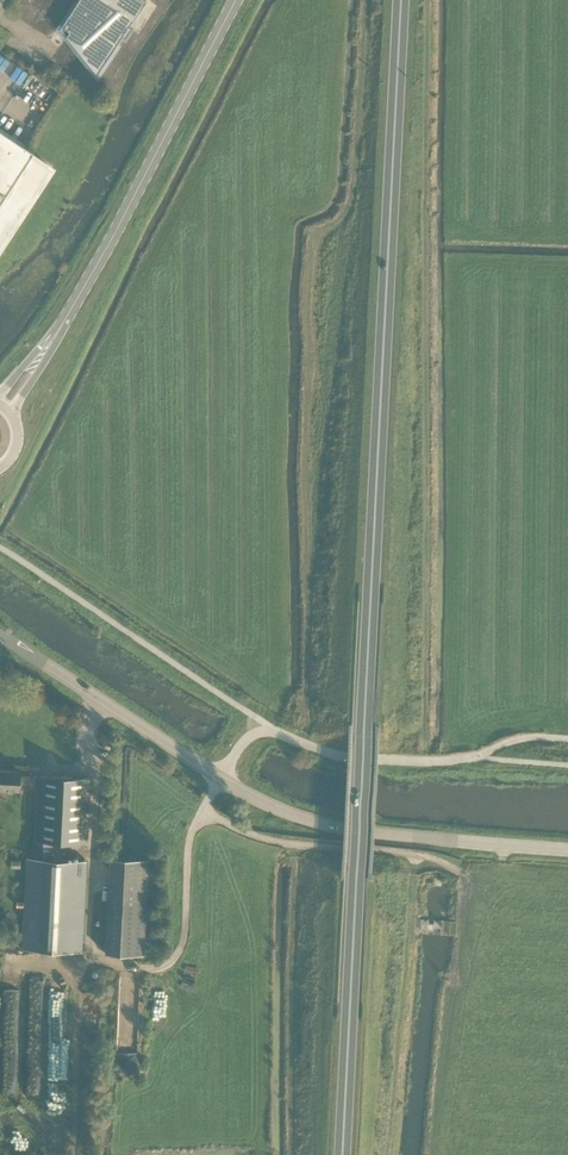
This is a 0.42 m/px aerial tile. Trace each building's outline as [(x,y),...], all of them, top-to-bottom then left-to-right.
[(62,25),(70,31),(67,36),(79,50),(76,53),(77,53),(79,51),(97,74),(122,36),(125,38),(132,28),(129,26),(146,0),(79,0),(62,25)] [(50,166),(32,154),(35,150),(0,128),(0,243),(50,166)] [(17,788),(17,787),(35,787),(33,839),(52,840),(86,842),(88,778),(35,776),(16,776),(17,770),(0,770),(0,788),(17,788)] [(25,859),(21,948),(79,951),(84,862),(51,860),(52,840),(33,839),(32,859),(25,859)] [(108,858),(103,953),(142,955),(146,860),(108,858)]
